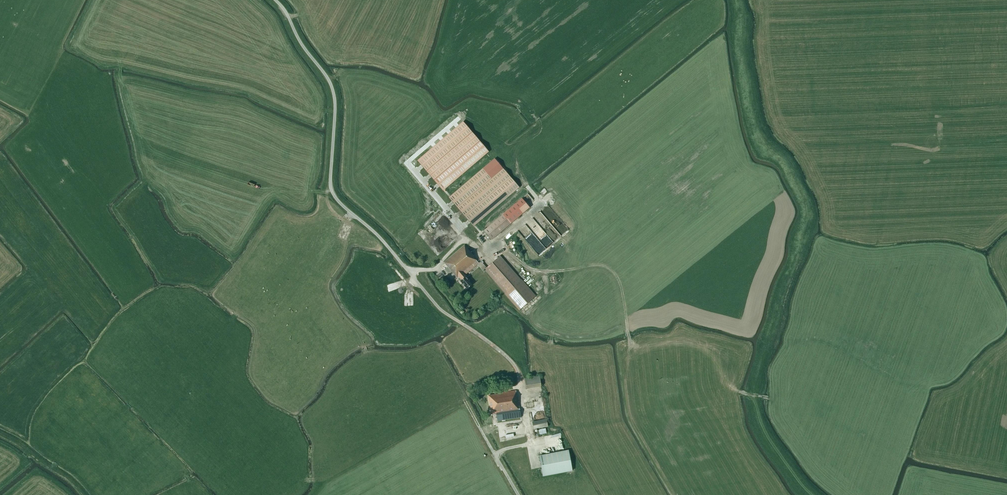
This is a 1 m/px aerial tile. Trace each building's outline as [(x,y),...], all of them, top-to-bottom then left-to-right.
[(479,140),(433,179),(443,191),(489,152),(479,140)] [(494,157),(448,196),(474,227),(519,188),(494,157)] [(484,230),(492,240),(530,208),(522,198),(484,230)] [(560,239),(569,233),(553,206),(550,208),(549,206),(546,208),(547,210),(544,213),(552,226),(545,230),(553,242),(559,237),(560,239)] [(518,229),(540,255),(547,249),(528,227),(528,226),(525,223),(518,229)] [(505,237),(510,250),(519,247),(514,234),(505,237)] [(447,272),(450,270),(456,277),(458,275),(462,280),(460,281),(467,289),(472,285),(469,281),(469,280),(463,273),(464,272),(466,274),(477,264),(484,272),(485,271),(505,293),(519,309),(535,296),(501,255),(487,267),(481,261),(479,262),(473,256),(474,255),(464,244),(443,262),(447,266),(444,269),(447,272)] [(540,376),(525,379),(526,389),(541,386),(540,376)] [(516,396),(516,391),(498,393),(498,394),(489,396),(491,409),(485,410),(487,422),(521,417),(517,396),(516,396)] [(532,422),(534,430),(548,427),(546,419),(532,422)] [(538,449),(542,469),(571,463),(567,443),(538,449)]
